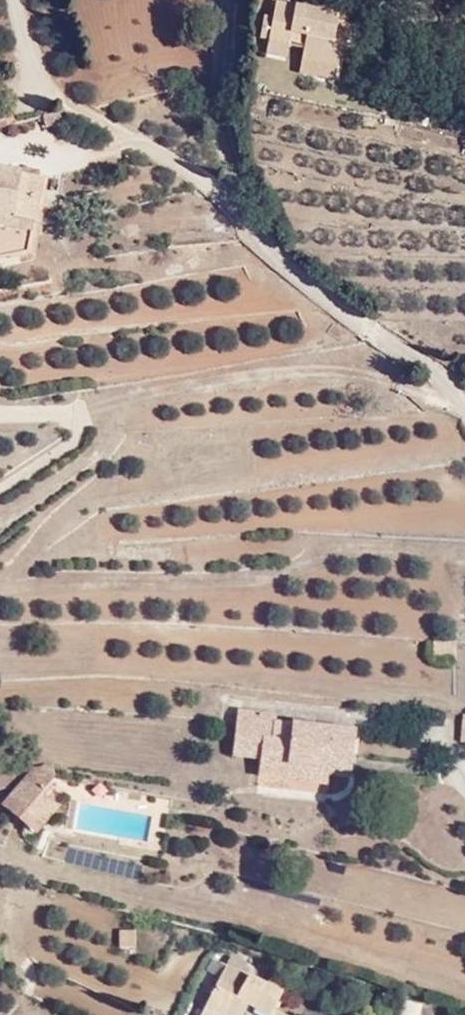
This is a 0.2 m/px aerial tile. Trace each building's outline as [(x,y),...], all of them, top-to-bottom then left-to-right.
[(339,13),(296,5),(277,2),(274,18),(264,16),(259,40),(269,42),(266,55),(287,58),(289,47),(303,49),(299,75),(335,82),(342,42),(334,41),(339,13)] [(27,254),(47,179),(22,175),(22,172),(0,168),(0,259),(27,254)] [(266,759),(300,761),(331,764),(332,726),(327,719),(248,715),(249,700),(216,701),(216,724),(236,724),(236,752),(236,772),(266,771),(266,759)] [(449,746),(464,746),(464,713),(451,713),(449,746)] [(236,724),(216,724),(215,752),(236,752),(236,724)] [(300,776),(300,761),(266,759),(266,771),(266,775),(300,776)] [(11,814),(37,836),(60,808),(43,793),(54,780),(54,767),(33,767),(22,782),(27,784),(11,814)] [(11,814),(27,784),(22,782),(0,772),(0,809),(11,814)] [(117,930),(117,949),(134,948),(133,930),(117,930)] [(227,964),(202,1014),(285,1014),(276,1009),(292,976),(275,967),(267,984),(227,964)] [(416,990),(413,1012),(425,1014),(448,1014),(451,999),(416,990)]
